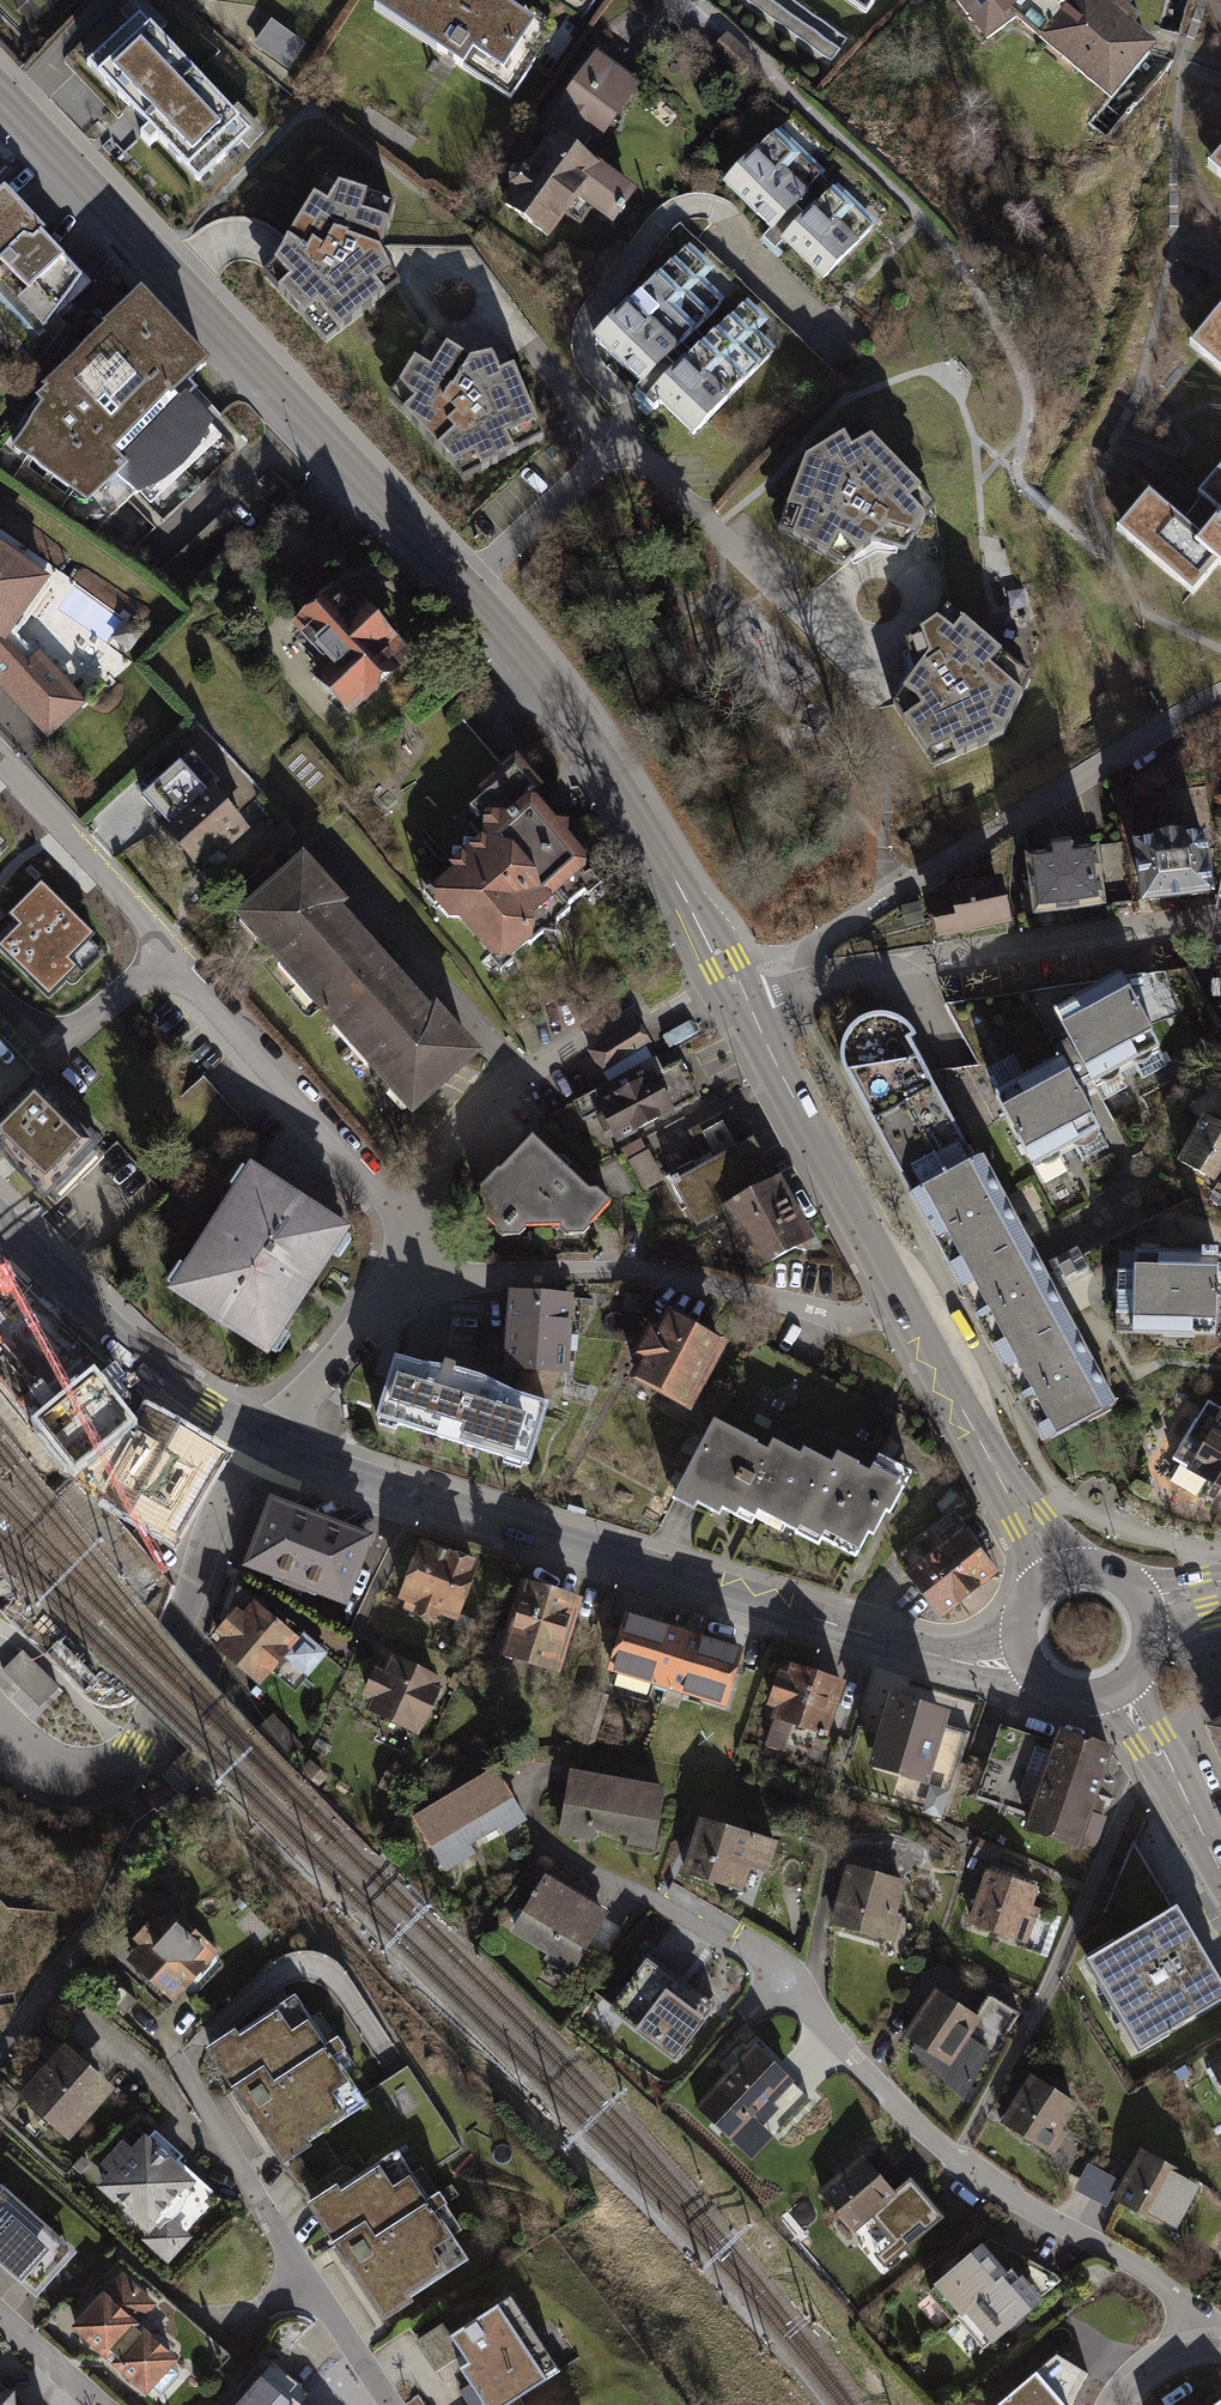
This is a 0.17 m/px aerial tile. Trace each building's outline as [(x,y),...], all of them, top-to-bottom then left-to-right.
[(127,110),(86,68),(139,17),(195,75),(220,51),(157,0),(126,0),(67,57),(64,62),(118,118),(127,110)] [(374,13),(512,104),(559,33),(508,0),(383,0),(374,13)] [(831,62),(839,51),(768,0),(746,0),(831,62)] [(871,17),(883,0),(848,0),(871,17)] [(1154,61),(1140,45),(1159,28),(1167,0),(947,0),(985,51),(1015,31),(1108,115),(1154,61)] [(139,17),(86,68),(127,110),(198,185),(251,134),(195,75),(139,17)] [(271,22),(253,47),(287,71),(304,46),(271,22)] [(728,35),(713,52),(742,76),(757,59),(728,35)] [(598,56),(544,134),(553,141),(577,157),(592,135),(604,143),(642,87),(598,56)] [(780,128),(724,187),(770,231),(763,239),(776,251),(784,243),(826,283),(881,225),(780,128)] [(577,157),(553,141),(527,176),(525,174),(515,176),(511,182),(513,193),(502,208),(549,242),(580,200),(614,225),(633,198),(577,157)] [(1207,166),(1220,178),(1220,150),(1207,166)] [(383,254),(396,209),(341,194),(329,186),(315,208),(275,270),(264,279),(307,326),(327,348),(390,297),(401,288),(383,254)] [(0,196),(0,268),(9,280),(0,288),(0,336),(36,366),(66,328),(57,319),(91,285),(3,194),(0,196)] [(627,307),(595,341),(644,388),(637,395),(658,414),(663,408),(693,436),(725,403),(777,349),(760,334),(771,322),(748,300),(707,343),(698,335),(732,299),(713,281),(723,270),(691,240),(627,307)] [(42,409),(13,450),(88,503),(118,478),(136,498),(163,487),(187,472),(201,453),(212,428),(189,401),(200,392),(192,386),(210,370),(141,297),(102,333),(106,336),(43,391),(45,394),(35,403),(42,409)] [(1188,342),(1220,370),(1220,306),(1220,305),(1188,342)] [(470,368),(431,343),(402,391),(390,402),(458,477),(464,487),(546,443),(528,404),(508,360),(470,368)] [(803,456),(776,529),(792,535),(845,568),(859,554),(873,539),(905,550),(924,517),(934,505),(868,435),(861,424),(803,456)] [(1115,520),(1193,588),(1220,556),(1220,557),(1220,462),(1198,488),(1203,493),(1197,500),(1186,513),(1149,481),(1115,520)] [(934,616),(945,604),(934,505),(924,517),(905,550),(873,539),(859,554),(869,563),(880,671),(902,685),(913,668),(903,639),(934,616)] [(48,737),(87,699),(39,647),(28,658),(7,636),(52,573),(0,536),(0,684),(48,737)] [(336,579),(293,619),(326,654),(311,669),(347,708),(413,647),(359,589),(352,596),(336,579)] [(903,639),(913,668),(902,685),(891,702),(923,747),(932,769),(1004,733),(1031,670),(1013,661),(945,604),(934,616),(903,639)] [(125,618),(111,637),(131,650),(144,631),(125,618)] [(448,865),(430,879),(430,897),(445,914),(455,915),(498,965),(541,929),(553,929),(553,919),(598,880),(587,867),(583,871),(579,867),(582,864),(582,849),(565,829),(566,815),(551,814),(531,791),(541,782),(513,751),(503,760),(476,784),(481,790),(467,802),(479,816),(478,830),(443,860),(448,865)] [(164,796),(175,808),(205,781),(193,769),(164,796)] [(176,816),(165,826),(200,864),(219,847),(225,853),(254,826),(209,777),(205,781),(175,808),(172,811),(176,816)] [(1154,833),(1133,835),(1142,898),(1216,889),(1208,826),(1185,829),(1184,823),(1153,827),(1154,833)] [(1050,846),(1024,849),(1033,913),(1107,903),(1099,840),(1072,843),(1071,837),(1049,840),(1050,846)] [(348,894),(305,847),(237,908),(279,956),(346,897),(348,894)] [(929,900),(937,937),(1012,921),(1001,873),(949,884),(951,896),(929,900)] [(50,981),(107,925),(57,874),(0,930),(50,981)] [(439,1000),(346,897),(279,956),(373,1060),(439,1000)] [(1052,1005),(1074,1044),(1090,1074),(1094,1080),(1162,1042),(1120,968),(1052,1005)] [(439,1000),(373,1060),(416,1109),(487,1047),(443,997),(439,1000)] [(840,1062),(843,1068),(910,1190),(974,1156),(910,1037),(916,1034),(912,1027),(907,1020),(900,1016),(892,1012),(885,1010),(877,1010),(869,1011),(862,1014),(855,1018),(850,1023),(845,1029),(841,1037),(839,1045),(839,1054),(840,1062)] [(645,1021),(596,1048),(608,1069),(656,1042),(645,1021)] [(1074,1044),(992,1087),(1034,1164),(1102,1127),(1077,1081),(1090,1074),(1074,1044)] [(655,1054),(571,1096),(581,1121),(602,1112),(616,1138),(673,1106),(668,1097),(696,1085),(680,1057),(662,1065),(655,1054)] [(36,1070),(0,1105),(0,1152),(45,1196),(104,1138),(36,1070)] [(755,1269),(810,1238),(752,1134),(747,1136),(731,1105),(688,1129),(701,1152),(669,1169),(694,1222),(721,1208),(755,1269)] [(1213,1191),(1220,1195),(1220,1120),(1203,1111),(1178,1159),(1219,1182),(1213,1191)] [(608,1207),(526,1136),(476,1189),(485,1220),(508,1238),(519,1237),(527,1228),(555,1230),(562,1240),(578,1238),(608,1207)] [(661,1175),(642,1136),(618,1149),(640,1187),(661,1175)] [(910,1190),(906,1192),(962,1297),(1040,1443),(1117,1402),(1039,1257),(982,1151),(974,1156),(910,1190)] [(253,1160),(170,1289),(262,1348),(302,1287),(346,1220),(253,1160)] [(1136,1250),(1117,1250),(1116,1332),(1218,1335),(1220,1245),(1203,1245),(1203,1248),(1136,1246),(1136,1250)] [(102,1365),(0,1263),(0,1368),(42,1417),(94,1374),(102,1365)] [(570,1287),(505,1285),(504,1328),(567,1331),(570,1287)] [(638,1356),(629,1376),(686,1403),(722,1331),(662,1303),(653,1320),(644,1314),(626,1351),(638,1356)] [(567,1331),(504,1328),(501,1361),(567,1368),(567,1331)] [(434,1355),(387,1347),(369,1412),(528,1459),(544,1391),(506,1380),(479,1366),(450,1358),(447,1351),(437,1349),(434,1355)] [(94,1374),(42,1417),(78,1461),(131,1418),(94,1374)] [(1172,1460),(1220,1488),(1220,1407),(1208,1399),(1172,1460)] [(763,1439),(709,1412),(670,1493),(688,1501),(692,1492),(747,1519),(752,1507),(819,1540),(823,1532),(866,1553),(902,1477),(834,1444),(827,1459),(768,1430),(763,1439)] [(153,1417),(105,1503),(165,1536),(213,1450),(153,1417)] [(369,1534),(274,1497),(248,1564),(343,1601),(369,1534)] [(903,1564),(939,1611),(995,1567),(959,1521),(903,1564)] [(436,1605),(456,1613),(477,1557),(415,1533),(395,1590),(414,1597),(409,1610),(432,1618),(436,1605)] [(520,1573),(493,1647),(556,1667),(580,1592),(520,1573)] [(217,1634),(209,1643),(256,1684),(269,1669),(294,1689),(326,1649),(302,1628),(298,1634),(251,1596),(241,1608),(233,1602),(210,1629),(217,1634)] [(621,1606),(604,1665),(667,1684),(684,1625),(621,1606)] [(477,1620),(459,1613),(452,1629),(470,1636),(477,1620)] [(741,1641),(684,1625),(667,1684),(722,1703),(741,1641)] [(368,1695),(363,1706),(417,1732),(444,1674),(388,1649),(381,1665),(373,1662),(361,1691),(368,1695)] [(23,1651),(3,1670),(39,1706),(59,1687),(23,1651)] [(766,1703),(756,1740),(827,1766),(837,1736),(827,1732),(844,1676),(787,1656),(784,1666),(776,1664),(764,1702),(766,1703)] [(609,1692),(583,1684),(569,1738),(595,1746),(609,1692)] [(887,1684),(866,1759),(926,1777),(948,1703),(887,1684)] [(1203,1718),(1220,1744),(1220,1707),(1203,1718)] [(311,1751),(273,1713),(260,1725),(299,1764),(311,1751)] [(1024,1818),(1050,1736),(999,1720),(973,1801),(1024,1818)] [(1093,1794),(1109,1743),(1055,1725),(1050,1736),(1024,1818),(1021,1825),(1079,1848),(1081,1840),(1097,1847),(1108,1815),(1101,1813),(1106,1800),(1093,1794)] [(492,1762),(408,1820),(440,1866),(524,1808),(492,1762)] [(664,1781),(568,1765),(558,1832),(593,1838),(595,1829),(625,1834),(624,1843),(654,1848),(664,1781)] [(698,1814),(679,1872),(743,1890),(750,1864),(767,1869),(779,1837),(698,1814)] [(907,1877),(844,1860),(829,1921),(895,1940),(902,1912),(896,1911),(907,1877)] [(1041,1882),(985,1866),(965,1920),(1028,1942),(1041,1906),(1033,1903),(1041,1882)] [(607,1911),(547,1879),(518,1934),(577,1966),(607,1911)] [(1084,1953),(1138,2052),(1220,2003),(1220,1975),(1176,1899),(1084,1953)] [(128,1954),(175,2000),(221,1946),(170,1904),(162,1914),(156,1907),(134,1935),(140,1940),(128,1954)] [(715,2005),(645,1953),(610,2005),(675,2055),(715,2005)] [(977,2011),(933,1984),(901,2039),(963,2096),(990,2048),(970,2034),(978,2021),(1004,2038),(1021,2012),(989,1990),(977,2011)] [(292,1989),(208,2046),(281,2156),(363,2103),(292,1989)] [(115,2082),(65,2038),(18,2091),(69,2137),(115,2082)] [(792,2078),(754,2041),(693,2102),(732,2140),(747,2155),(769,2132),(754,2117),(792,2078)] [(1207,2061),(1220,2085),(1220,2052),(1207,2061)] [(1030,2071),(998,2120),(1053,2155),(1069,2131),(1063,2128),(1079,2101),(1030,2071)] [(108,2169),(95,2181),(148,2230),(142,2238),(169,2264),(193,2237),(173,2216),(202,2179),(145,2128),(133,2143),(123,2135),(100,2161),(108,2169)] [(1140,2144),(1112,2197),(1169,2227),(1182,2203),(1176,2200),(1192,2174),(1140,2144)] [(866,2148),(824,2183),(867,2233),(886,2216),(879,2208),(901,2189),(866,2148)] [(394,2152),(305,2207),(375,2320),(464,2265),(394,2152)] [(1091,2159),(1077,2187),(1104,2200),(1118,2173),(1091,2159)] [(0,2183),(0,2267),(36,2298),(81,2246),(3,2180),(0,2183)] [(1024,2279),(984,2237),(926,2282),(979,2347),(1052,2287),(1038,2268),(1024,2279)] [(168,2294),(123,2256),(66,2323),(149,2392),(182,2352),(145,2321),(168,2294)] [(446,2328),(440,2319),(411,2341),(432,2372),(453,2359),(485,2404),(505,2404),(560,2369),(506,2291),(446,2328)] [(1056,2354),(996,2404),(1071,2404),(1077,2391),(1088,2373),(1056,2354)] [(272,2358),(233,2404),(312,2404),(319,2396),(272,2358)] [(0,2385),(0,2404),(17,2404),(15,2384),(0,2385)] [(1208,2404),(1220,2404),(1220,2395),(1208,2404)]
